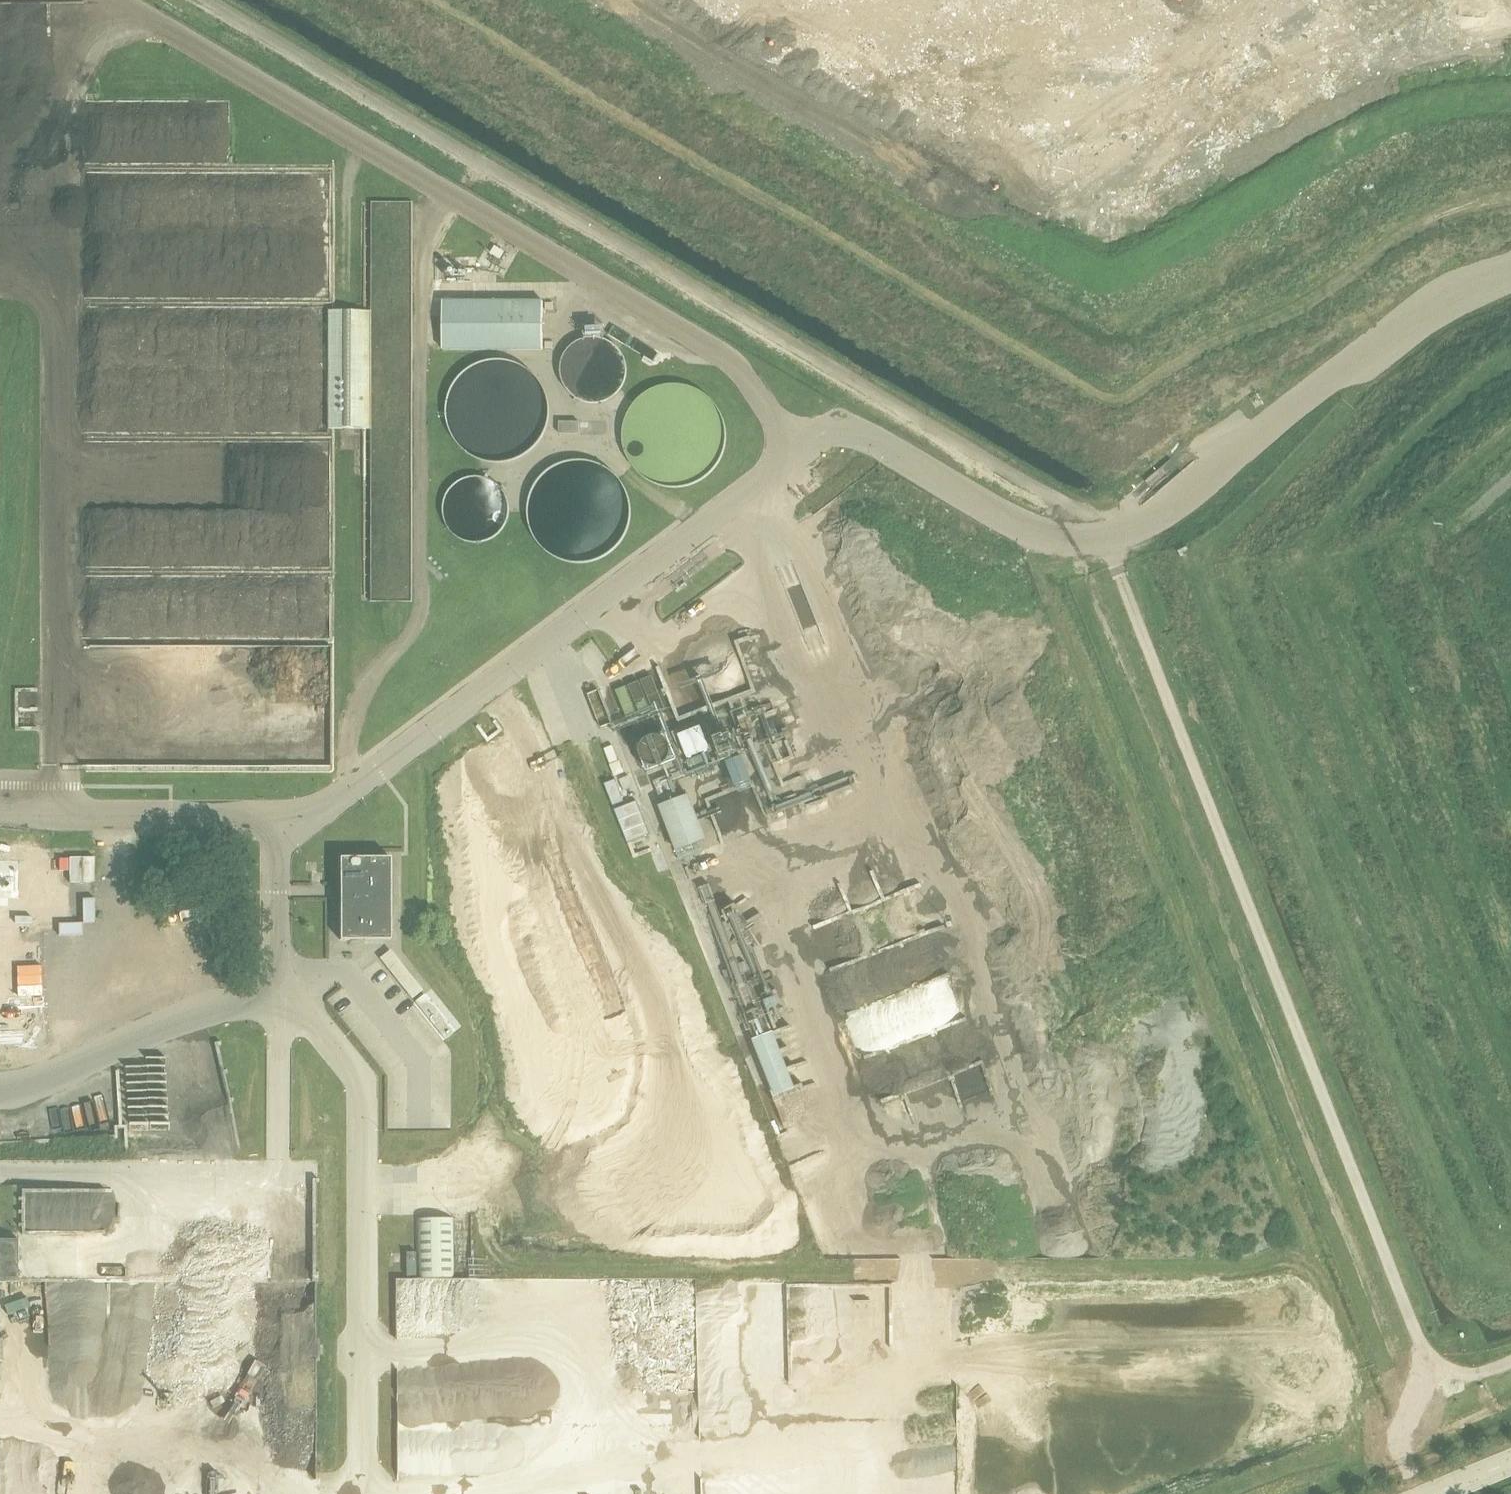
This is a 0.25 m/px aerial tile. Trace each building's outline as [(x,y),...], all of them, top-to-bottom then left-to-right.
[(1102,5),(1117,40),(1130,34),(1116,0),(1115,0),(1102,5)] [(1174,19),(1179,17),(1178,9),(1146,17),(1152,43),(1178,37),(1174,19)] [(1019,68),(1033,117),(1045,117),(1064,111),(1069,111),(1114,98),(1110,98),(1110,81),(1102,81),(1102,85),(1087,32),(1061,32),(1056,34),(1043,34),(1019,41),(1019,68)] [(1086,120),(1075,128),(1087,145),(1121,120),(1115,112),(1092,129),(1086,120)] [(1051,145),(1066,165),(1083,152),(1068,133),(1051,145)] [(473,287),(473,276),(447,275),(447,286),(473,287)] [(543,349),(543,301),(443,301),(443,349),(543,349)] [(329,428),(370,428),(370,311),(329,311),(329,428)] [(562,360),(561,367),(561,374),(562,381),(566,387),(570,393),(575,398),(582,401),(589,403),(596,403),(603,402),(610,399),(616,395),(621,390),(624,384),(627,377),(627,370),(627,362),(624,356),(620,350),(615,344),(609,340),(603,338),(595,337),(588,337),(581,339),(575,343),(570,347),(565,353),(562,360)] [(1083,376),(1102,365),(1098,357),(1079,368),(1083,376)] [(447,401),(446,410),(447,420),(449,429),(453,438),(459,445),(466,452),(474,457),(483,460),(493,462),(502,462),(512,460),(521,457),(529,452),(536,445),(542,438),(546,429),(549,420),(550,410),(549,401),(546,391),(542,383),(536,375),(529,369),(521,364),(512,360),(502,358),(493,358),(483,360),(474,364),(466,369),(459,375),(453,383),(449,391),(447,401)] [(579,434),(579,422),(560,422),(560,434),(579,434)] [(528,501),(527,511),(528,520),(531,530),(535,538),(541,546),(548,552),(556,557),(565,561),(575,563),(584,563),(594,561),(603,557),(611,552),(618,546),(624,538),(628,530),(630,520),(631,511),(630,501),(628,492),(624,484),(618,476),(611,469),(603,464),(594,461),(584,459),(575,459),(565,461),(556,464),(548,469),(541,476),(535,484),(531,492),(528,501)] [(496,482),(490,479),(483,476),(476,476),(469,477),(462,479),(456,483),(454,484),(450,488),(446,494),(444,501),(443,508),(443,515),(445,522),(449,528),(453,534),(459,538),(466,541),(473,543),(480,543),(487,541),(494,538),(499,534),(504,528),(507,522),(509,514),(510,507),(508,500),(506,493),(502,487),(496,482)] [(697,723),(677,730),(686,753),(705,745),(697,723)] [(687,763),(706,758),(703,750),(684,755),(687,763)] [(656,789),(668,783),(663,771),(650,776),(656,789)] [(689,791),(658,801),(673,847),(703,837),(689,791)] [(340,858),(340,939),(391,939),(390,858),(340,858)] [(733,867),(695,882),(700,893),(737,878),(733,867)] [(670,871),(658,875),(686,954),(698,949),(670,871)] [(708,927),(729,923),(736,963),(748,961),(739,906),(720,910),(718,902),(705,905),(708,927)] [(375,952),(408,994),(420,984),(386,943),(375,952)] [(771,994),(759,998),(768,1024),(780,1020),(771,994)] [(773,1092),(795,1084),(773,1028),(751,1036),(773,1092)] [(139,1086),(136,1063),(126,1065),(130,1087),(139,1086)] [(115,1087),(125,1086),(124,1066),(114,1067),(115,1087)] [(97,1201),(97,1182),(46,1181),(46,1199),(82,1199),(82,1200),(97,1201)] [(16,1281),(16,1239),(0,1239),(0,1281),(16,1281)] [(68,1255),(68,1274),(102,1274),(102,1265),(91,1265),(91,1255),(68,1255)] [(565,1368),(543,1367),(543,1381),(565,1381),(565,1368)]
